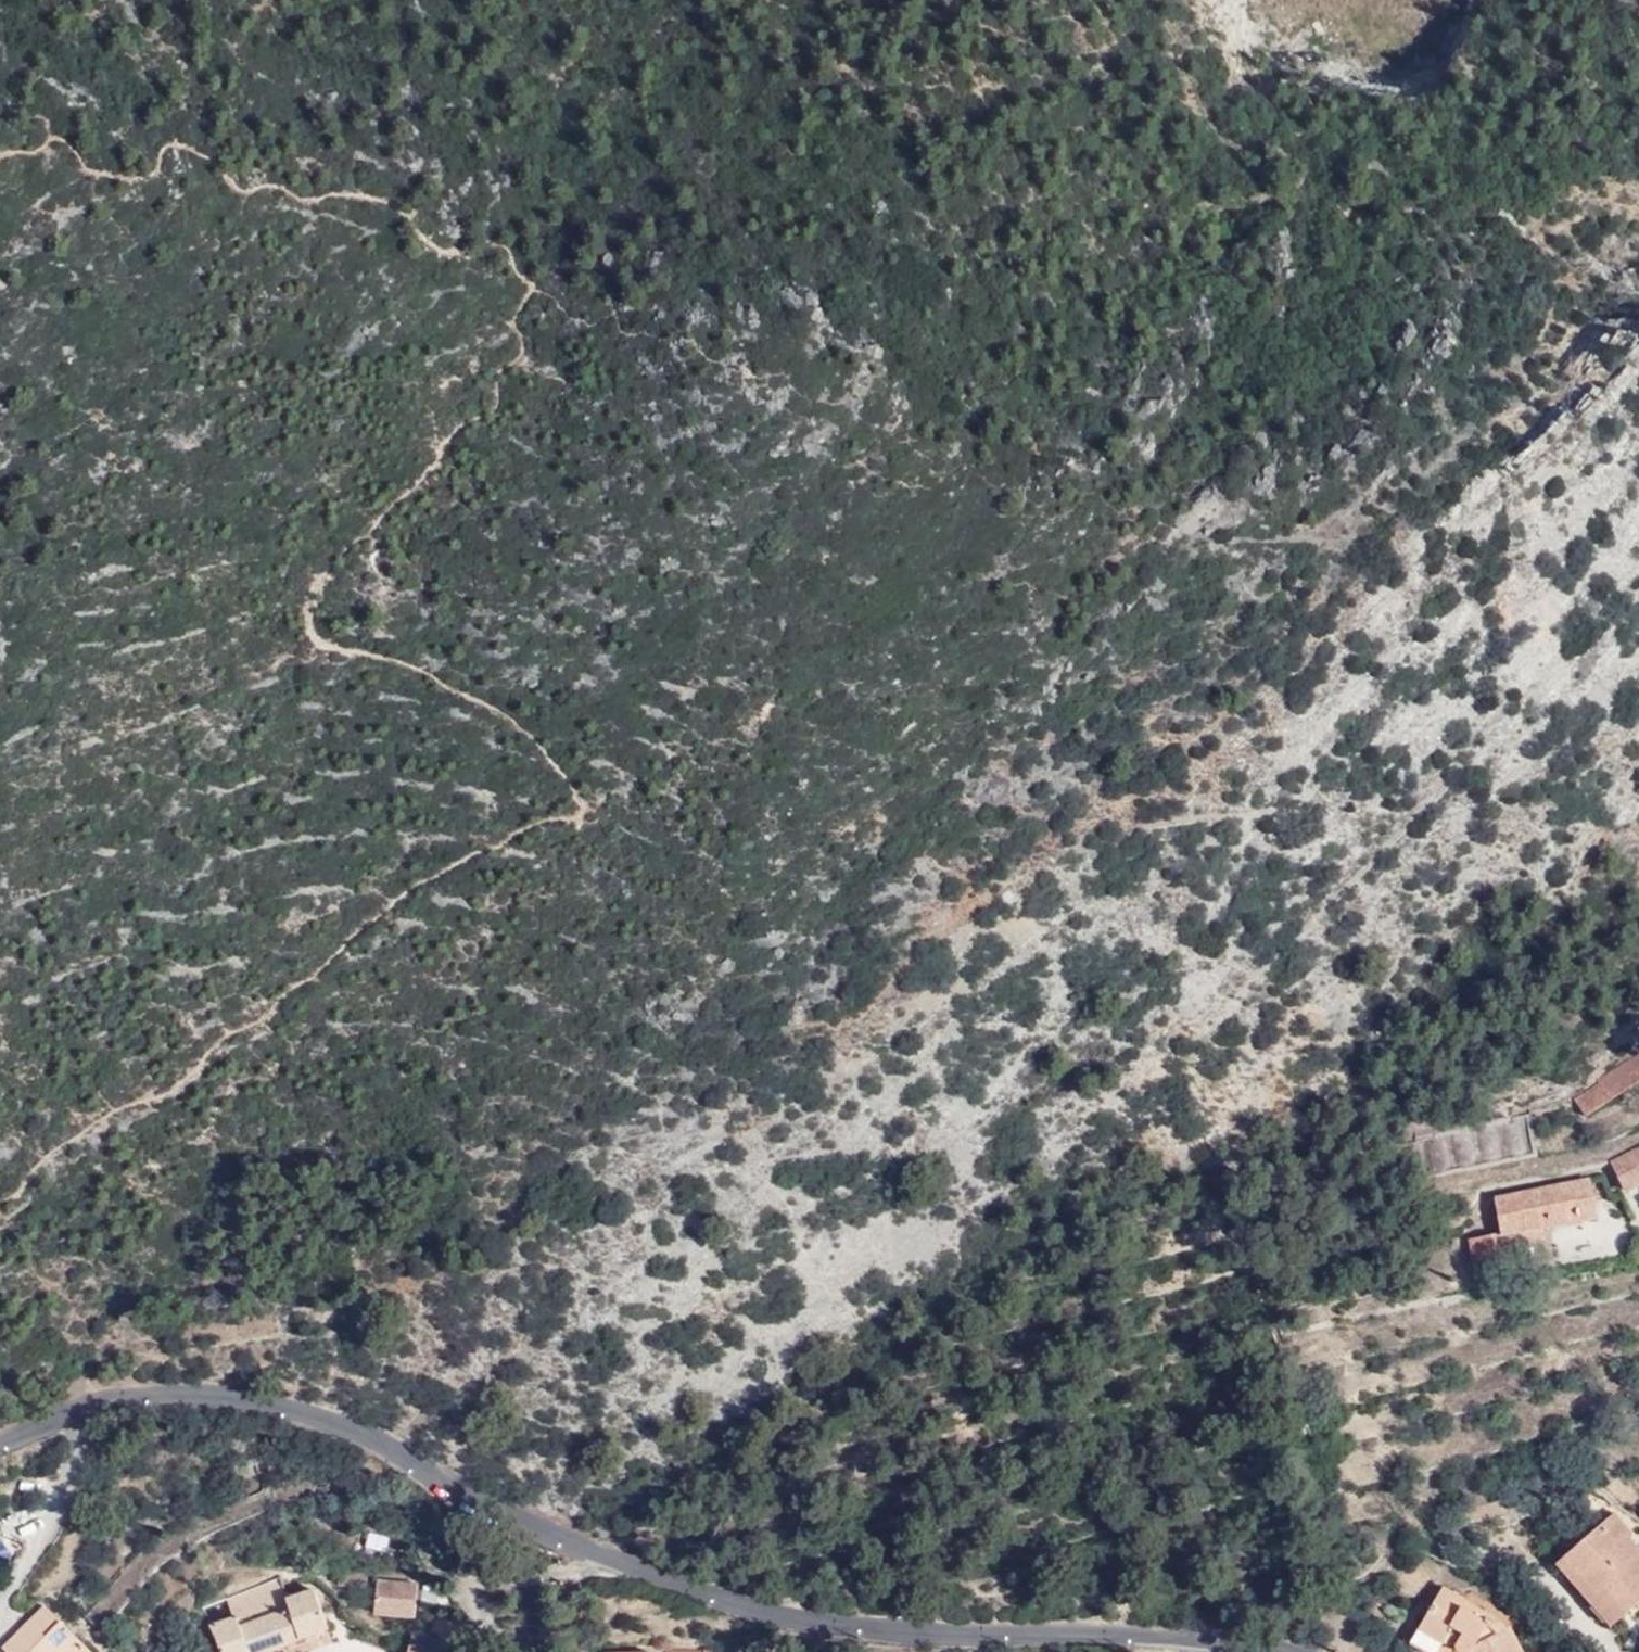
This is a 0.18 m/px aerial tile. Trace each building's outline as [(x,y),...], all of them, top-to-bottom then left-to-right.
[(1594,1077),(1597,1082),(1577,1095),(1588,1113),(1638,1078),(1638,1046),(1594,1077)] [(1607,1163),(1621,1191),(1638,1181),(1638,1146),(1607,1163)] [(1597,1218),(1590,1178),(1492,1202),(1497,1235),(1469,1241),(1477,1287),(1502,1281),(1500,1259),(1519,1257),(1516,1234),(1597,1218)] [(1567,1549),(1605,1594),(1597,1601),(1610,1617),(1638,1594),(1638,1535),(1634,1529),(1638,1525),(1638,1523),(1623,1505),(1567,1549)] [(1605,1594),(1567,1549),(1560,1555),(1597,1601),(1605,1594)] [(367,1576),(341,1572),(339,1586),(366,1589),(367,1576)] [(1515,1619),(1447,1576),(1411,1637),(1435,1651),(1529,1651),(1515,1619)] [(328,1633),(313,1592),(290,1602),(280,1580),(231,1598),(235,1615),(209,1625),(218,1649),(211,1651),(279,1651),(328,1633)] [(415,1618),(417,1586),(376,1583),(374,1615),(415,1618)] [(48,1604),(5,1644),(12,1651),(93,1651),(48,1604)] [(440,1619),(433,1640),(418,1634),(410,1651),(481,1651),(468,1647),(473,1631),(440,1619)]
